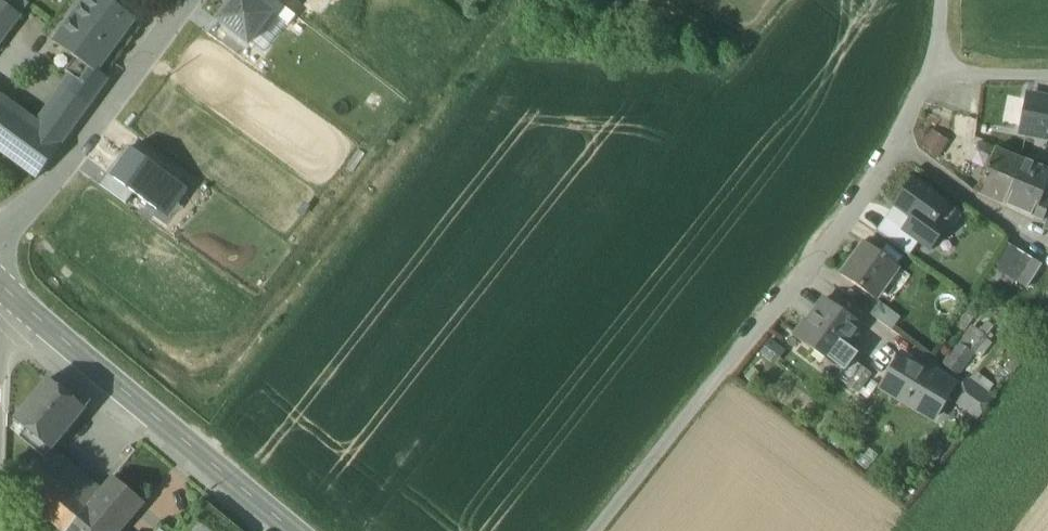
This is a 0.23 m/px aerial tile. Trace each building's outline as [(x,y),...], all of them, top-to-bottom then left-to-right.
[(0,0),(0,29),(6,33),(20,15),(0,0)] [(97,74),(97,73),(135,22),(106,0),(86,0),(54,43),(84,65),(97,74)] [(272,13),(257,2),(254,0),(234,0),(219,20),(248,43),(272,13)] [(257,2),(272,13),(288,26),(296,16),(276,0),(259,0),(257,2)] [(84,65),(74,79),(97,96),(109,80),(97,73),(97,74),(84,65)] [(0,104),(0,150),(37,178),(97,96),(74,79),(36,130),(0,104)] [(1027,97),(1020,130),(1047,136),(1047,97),(1045,96),(1044,100),(1027,97)] [(932,131),(922,147),(939,157),(949,141),(932,131)] [(127,146),(108,173),(112,175),(131,149),(127,146)] [(977,193),(1003,204),(1022,159),(996,148),(977,193)] [(177,182),(131,149),(112,175),(110,177),(134,193),(156,210),(177,182)] [(1034,218),(1047,184),(1047,169),(1022,159),(1003,204),(1034,218)] [(108,173),(99,185),(126,204),(134,193),(110,177),(112,175),(108,173)] [(948,205),(913,180),(894,205),(912,218),(903,230),(919,242),(930,250),(947,226),(937,219),(948,205)] [(169,219),(189,191),(177,182),(156,210),(169,219)] [(1046,223),(1047,219),(1047,184),(1034,218),(1046,223)] [(912,218),(894,205),(876,231),(909,256),(919,242),(903,230),(912,218)] [(879,302),(887,308),(910,276),(898,267),(866,245),(855,261),(853,259),(841,276),(875,300),(879,303),(879,302)] [(1015,281),(1027,288),(1041,266),(1032,260),(1006,245),(993,266),(1015,281)] [(1001,279),(1012,286),(1015,281),(993,266),(985,279),(996,286),(1001,279)] [(858,354),(847,346),(862,326),(825,299),(809,321),(807,320),(794,337),(841,371),(842,372),(843,371),(845,372),(853,361),(858,354)] [(971,301),(955,327),(965,333),(981,308),(971,301)] [(870,315),(891,331),(901,318),(887,308),(879,302),(879,303),(870,315)] [(973,326),(959,343),(973,354),(987,336),(973,326)] [(771,339),(759,353),(775,365),(786,351),(771,339)] [(943,365),(957,376),(973,354),(959,343),(943,365)] [(1017,351),(1006,366),(1013,372),(1025,356),(1017,351)] [(882,387),(935,418),(955,386),(927,369),(925,373),(900,357),(882,387)] [(839,381),(849,388),(863,369),(853,361),(845,372),(843,371),(842,372),(841,371),(837,376),(836,379),(839,381)] [(849,388),(856,392),(870,373),(863,369),(849,388)] [(975,371),(966,381),(986,396),(994,385),(975,371)] [(21,437),(46,458),(52,450),(54,447),(85,410),(48,380),(15,420),(27,430),(21,437)] [(954,401),(979,418),(992,400),(986,396),(966,381),(954,401)] [(75,495),(88,506),(103,489),(54,447),(52,450),(46,458),(38,464),(75,495)] [(858,463),(867,471),(879,456),(870,449),(858,463)] [(16,490),(53,521),(75,495),(38,464),(16,490)] [(142,504),(111,479),(103,489),(88,506),(67,530),(119,530),(142,504)] [(53,521),(64,530),(67,530),(88,506),(75,495),(53,521)] [(209,508),(190,530),(238,530),(209,508)]
